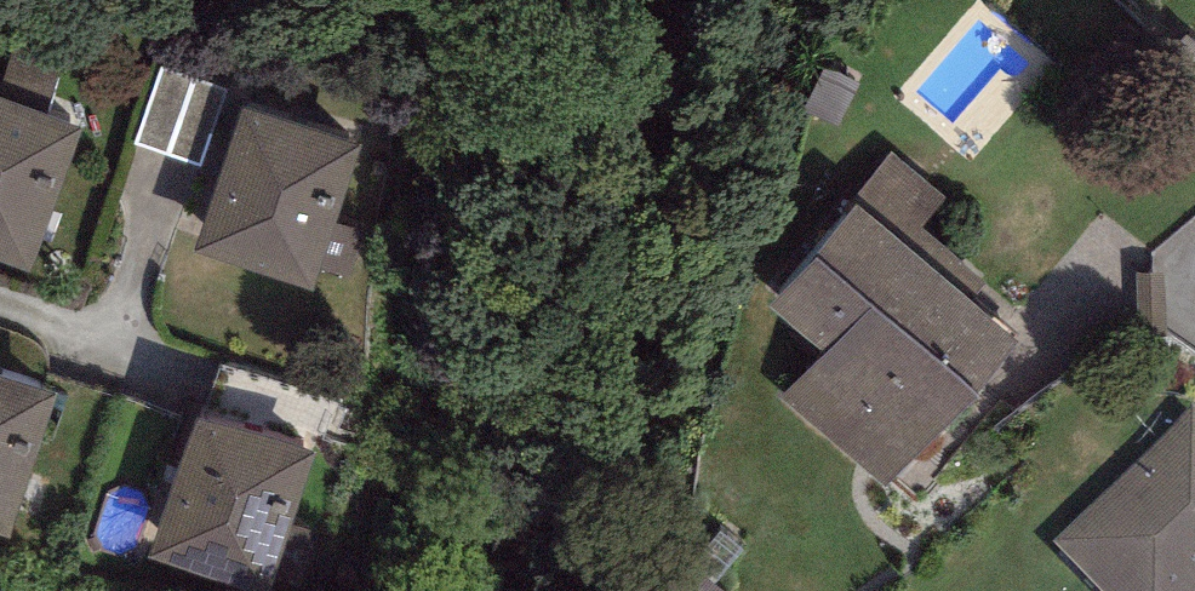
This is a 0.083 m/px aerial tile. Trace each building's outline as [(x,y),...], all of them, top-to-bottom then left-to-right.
[(0,91),(0,95),(46,113),(62,71),(14,53),(0,91)] [(227,87),(160,64),(134,142),(201,164),(227,87)] [(858,87),(823,69),(803,106),(839,125),(858,87)] [(84,127),(46,113),(0,95),(0,262),(29,272),(84,127)] [(245,103),(195,252),(312,290),(320,266),(348,275),(362,231),(338,223),(364,143),(245,103)] [(856,205),(970,299),(984,282),(921,229),(946,199),(890,153),(851,200),(856,205)] [(886,489),(1015,341),(970,299),(856,205),(770,304),(824,351),(782,398),(886,489)] [(332,398),(221,362),(202,420),(313,456),(332,398)] [(57,396),(0,378),(0,536),(9,539),(57,396)] [(1192,407),(1053,540),(1103,590),(1194,590),(1194,410),(1192,407)] [(196,418),(150,561),(243,590),(268,590),(313,456),(202,420),(196,418)] [(692,554),(668,580),(679,590),(731,590),(692,554)]
